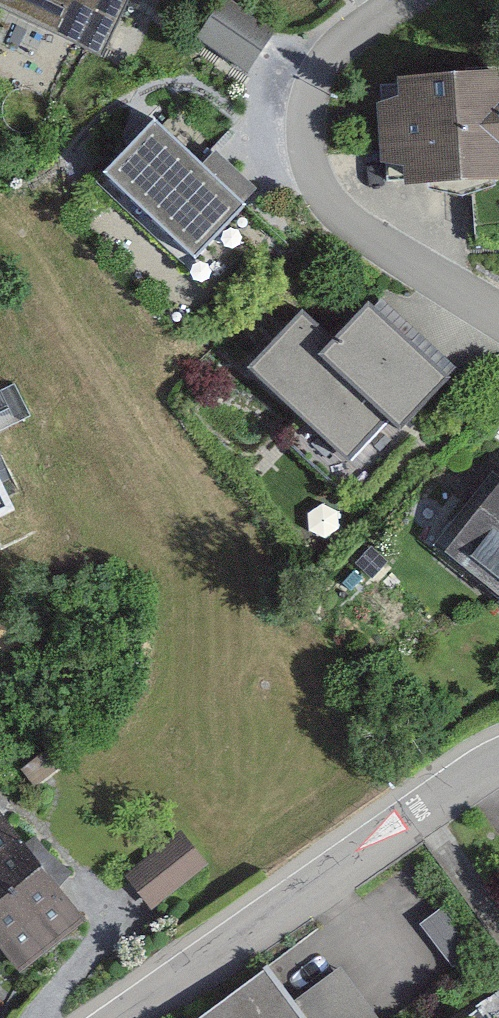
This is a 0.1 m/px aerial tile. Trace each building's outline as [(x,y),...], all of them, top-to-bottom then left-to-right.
[(100,59),(128,0),(0,0),(0,11),(100,59)] [(274,34),(225,2),(198,43),(248,75),(274,34)] [(383,81),(385,180),(498,178),(498,78),(383,81)] [(155,123),(108,179),(196,262),(254,193),(215,153),(204,168),(155,123)] [(303,314),(249,375),(368,479),(451,384),(367,311),(338,344),(303,314)] [(26,532),(0,483),(0,545),(26,532)] [(445,561),(498,603),(498,493),(445,561)] [(0,818),(0,948),(25,977),(92,921),(3,816),(0,818)] [(194,822),(125,871),(151,907),(220,858),(194,822)] [(342,968),(295,1002),(269,968),(204,1017),(380,1017),(342,968)]
